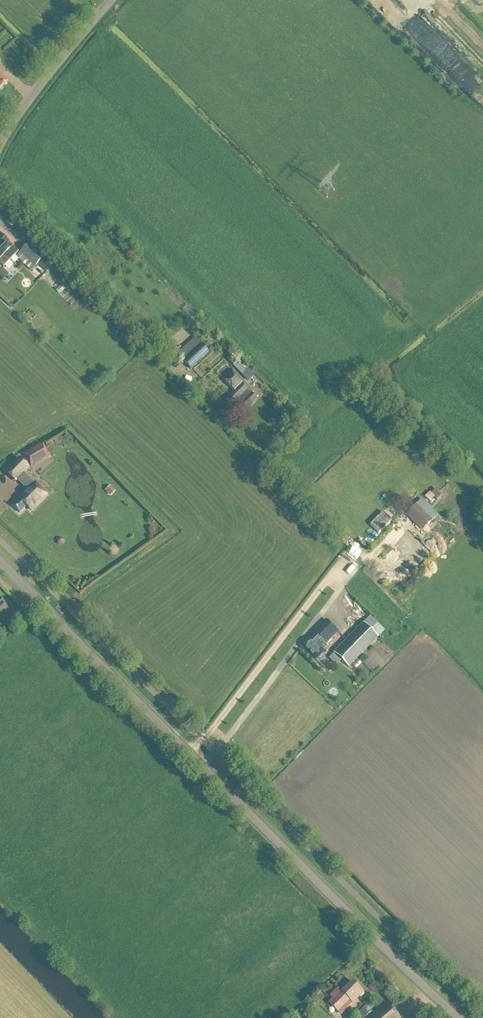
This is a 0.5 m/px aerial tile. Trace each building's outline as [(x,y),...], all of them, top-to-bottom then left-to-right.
[(8,82),(0,74),(0,90),(8,82)] [(482,102),(482,81),(478,77),(466,90),(481,104),(482,102)] [(9,244),(4,240),(5,239),(0,235),(0,264),(4,268),(18,253),(9,244)] [(52,267),(29,244),(16,257),(31,272),(39,264),(47,272),(52,267)] [(187,305),(183,310),(193,319),(197,314),(187,305)] [(191,369),(209,352),(201,345),(184,361),(191,369)] [(236,410),(238,409),(243,414),(258,400),(252,394),(253,394),(231,370),(222,379),(235,392),(226,400),(236,410)] [(31,469),(51,457),(43,444),(23,456),(31,469)] [(15,481),(28,469),(19,460),(7,473),(15,481)] [(31,511),(46,495),(35,484),(12,507),(19,514),(26,507),(31,511)] [(442,496),(436,489),(430,495),(437,501),(442,496)] [(422,531),(436,516),(421,501),(406,516),(422,531)] [(408,534),(396,546),(403,554),(407,559),(408,558),(409,559),(417,566),(428,554),(408,534)] [(326,646),(325,645),(337,632),(325,620),(314,633),(315,635),(311,639),(310,638),(300,648),(315,662),(324,652),(323,651),(326,646)] [(378,638),(363,624),(333,654),(348,668),(378,638)] [(338,990),(330,997),(333,1001),(330,1004),(338,1013),(347,1004),(349,1007),(352,1004),(353,1004),(363,994),(352,982),(341,993),(338,990)] [(386,1004),(369,1017),(398,1017),(386,1004)] [(356,1014),(360,1017),(364,1017),(372,1011),(367,1005),(356,1014)]
